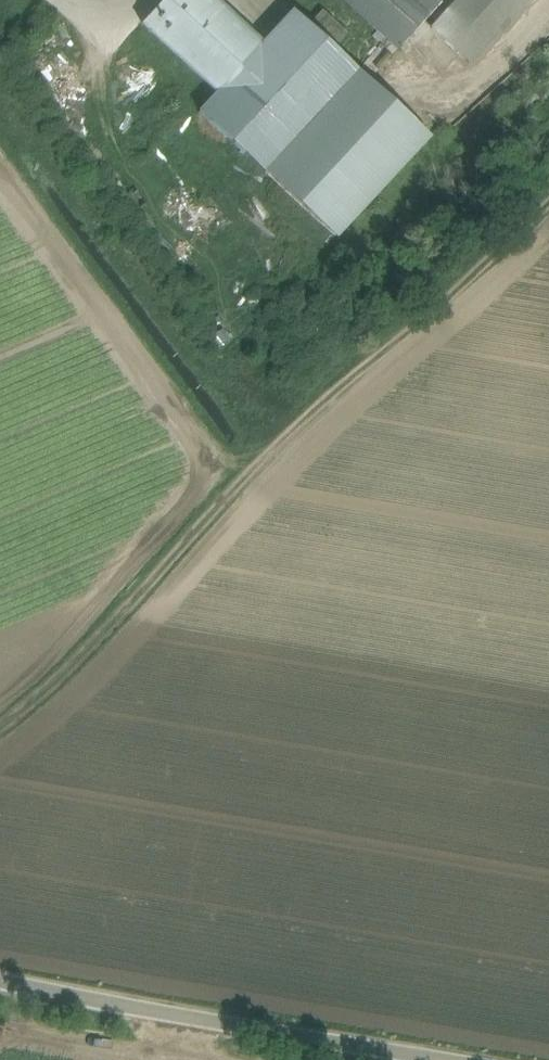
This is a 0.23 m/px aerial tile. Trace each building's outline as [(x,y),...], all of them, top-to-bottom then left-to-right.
[(216,93),(264,41),(219,0),(164,0),(142,25),(216,93)] [(399,48),(443,0),(347,0),(399,48)] [(532,0),(455,0),(432,26),(475,65),(532,0)] [(310,24),(336,47),(349,33),(323,9),(310,24)] [(339,244),(433,142),(295,13),(201,113),(339,244)]
